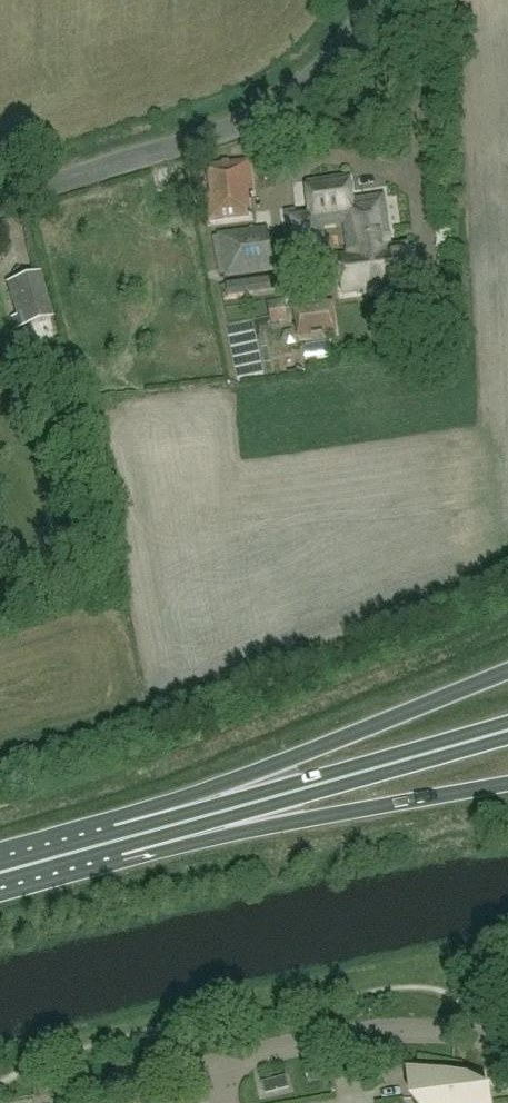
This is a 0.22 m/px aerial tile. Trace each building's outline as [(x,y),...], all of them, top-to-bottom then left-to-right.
[(210,222),(249,217),(246,194),(254,193),(250,163),(211,167),(215,195),(207,196),(210,222)] [(343,293),(414,284),(411,261),(414,261),(413,250),(409,251),(409,246),(392,249),(384,197),(353,201),(349,178),(308,184),(312,217),(298,219),(297,211),(287,213),(296,265),(321,261),(314,221),(343,217),(349,256),(338,257),(343,293)] [(268,228),(218,234),(223,278),(273,272),(268,228)] [(39,273),(5,282),(18,329),(52,319),(39,273)] [(312,331),(323,330),(324,335),(337,334),(333,304),(320,306),(321,311),(309,313),(309,307),(295,309),(299,339),(312,337),(312,331)] [(278,327),(296,322),(293,309),(275,314),(278,327)] [(321,1083),(317,1071),(305,1074),(308,1086),(321,1083)] [(489,1094),(469,1097),(467,1081),(469,1081),(470,1080),(446,1076),(407,1071),(407,1073),(410,1073),(414,1102),(420,1102),(431,1102),(490,1102),(489,1094)] [(264,1083),(267,1095),(289,1090),(286,1078),(264,1083)]
